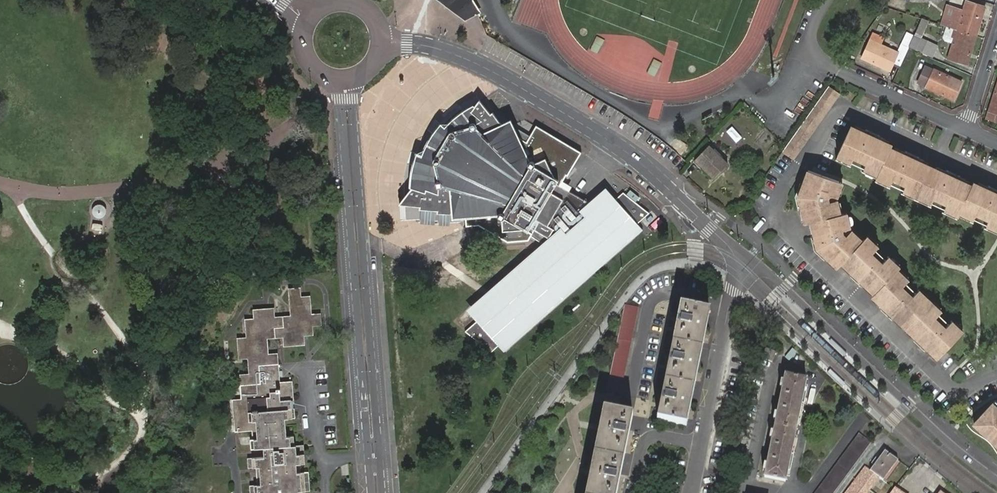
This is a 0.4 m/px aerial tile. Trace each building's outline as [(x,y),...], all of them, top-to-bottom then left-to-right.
[(465,21),(481,12),(473,0),(438,0),(465,21)] [(944,16),(941,25),(956,30),(976,35),(984,8),(965,1),(963,10),(955,8),(952,19),(944,16)] [(966,66),(976,35),(956,30),(947,59),(966,66)] [(927,41),(914,35),(908,47),(921,53),(927,41)] [(605,55),(609,40),(601,38),(597,52),(605,55)] [(886,60),(900,66),(906,51),(899,48),(897,53),(870,40),(862,58),(883,68),(886,60)] [(933,58),(938,46),(927,41),(921,53),(933,58)] [(925,67),(918,82),(926,86),(925,87),(953,100),(961,83),(934,69),(933,71),(925,67)] [(996,114),(996,84),(988,112),(996,114)] [(800,128),(782,153),(783,153),(793,160),(839,95),(829,87),(809,115),(800,128)] [(492,107),(493,108),(489,101),(486,97),(484,100),(481,103),(480,101),(469,107),(464,112),(459,115),(451,122),(446,118),(436,129),(431,138),(426,148),(421,146),(415,160),(410,180),(415,181),(409,189),(403,197),(417,201),(418,199),(417,197),(416,196),(416,194),(415,192),(415,190),(415,188),(415,186),(416,184),(416,182),(418,179),(419,176),(420,173),(420,171),(421,169),(421,166),(422,164),(422,160),(427,161),(427,160),(427,157),(428,155),(429,152),(430,150),(432,147),(435,144),(436,142),(437,140),(439,138),(440,135),(441,132),(442,130),(443,131),(446,133),(448,130),(450,127),(451,125),(453,124),(456,122),(458,121),(460,120),(462,119),(464,119),(466,117),(467,116),(468,115),(470,113),(471,111),(475,114),(480,109),(479,108),(481,106),(483,105),(485,105),(487,105),(489,105),(490,106),(492,107)] [(618,253),(642,227),(638,223),(649,213),(623,192),(616,199),(606,188),(589,202),(571,193),(567,199),(554,192),(562,179),(557,177),(549,158),(539,162),(538,160),(537,160),(536,160),(535,160),(527,140),(524,141),(522,136),(515,139),(513,135),(520,132),(519,130),(518,128),(516,126),(515,125),(512,124),(510,123),(508,121),(498,111),(498,110),(496,112),(495,109),(493,108),(492,107),(490,106),(489,105),(487,105),(485,105),(483,105),(481,106),(479,108),(480,109),(475,114),(471,111),(470,113),(468,115),(467,116),(466,117),(464,119),(462,119),(460,120),(458,121),(456,122),(453,124),(451,125),(450,127),(448,130),(446,133),(443,131),(442,130),(441,132),(440,135),(439,138),(437,140),(436,142),(435,144),(432,147),(430,150),(429,152),(428,155),(427,157),(427,160),(427,161),(422,160),(422,164),(421,166),(421,169),(420,171),(420,173),(419,176),(418,179),(416,182),(416,184),(415,186),(415,188),(415,190),(415,192),(416,194),(416,196),(417,197),(418,199),(417,201),(423,202),(422,205),(439,207),(439,209),(455,211),(455,210),(469,212),(469,205),(475,205),(476,211),(480,211),(479,214),(500,214),(501,215),(502,215),(503,216),(503,227),(525,227),(530,229),(531,228),(534,230),(530,235),(542,243),(505,276),(544,318),(618,253)] [(988,112),(986,119),(996,122),(996,114),(988,112)] [(520,123),(518,117),(513,119),(508,121),(510,123),(512,124),(515,125),(520,123)] [(568,144),(536,125),(532,131),(520,123),(515,125),(516,126),(518,128),(519,130),(520,132),(513,135),(515,139),(522,136),(524,141),(527,140),(535,160),(536,160),(537,160),(538,160),(539,162),(549,158),(557,177),(562,179),(579,152),(568,144)] [(923,164),(905,155),(890,148),(891,145),(883,141),(866,133),(852,126),(838,155),(840,156),(850,161),(852,162),(855,157),(868,163),(865,168),(878,174),(877,178),(878,178),(888,183),(891,184),(892,181),(905,187),(903,191),(905,191),(916,197),(920,198),(930,203),(932,204),(934,201),(946,207),(945,210),(947,211),(957,216),(959,217),(960,213),(972,219),(974,220),(976,214),(989,220),(986,226),(989,226),(996,231),(996,195),(988,191),(974,184),(972,187),(965,183),(947,175),(923,164)] [(868,129),(866,133),(883,141),(885,138),(868,129)] [(697,159),(716,178),(729,164),(710,146),(697,159)] [(905,155),(923,164),(924,161),(907,152),(905,155)] [(864,172),(877,178),(878,174),(865,168),(863,171),(864,172)] [(871,254),(875,249),(863,238),(861,241),(859,243),(849,233),(847,232),(846,231),(846,229),(843,219),(842,214),(841,214),(837,215),(835,205),(834,200),(834,197),(834,194),(839,180),(808,170),(803,185),(799,196),(799,197),(801,206),(802,214),(804,222),(810,220),(810,222),(812,230),(814,238),(816,249),(816,250),(824,256),(825,257),(837,268),(841,264),(852,275),(861,283),(873,294),(871,297),(883,308),(891,316),(916,340),(924,348),(937,359),(958,337),(947,325),(944,329),(934,319),(937,316),(915,293),(911,297),(901,288),(905,283),(894,273),(894,272),(896,270),(891,265),(885,259),(881,263),(877,259),(871,254)] [(949,172),(947,175),(965,183),(966,180),(949,172)] [(843,182),(839,180),(834,194),(838,195),(843,182)] [(915,199),(916,197),(905,191),(904,194),(915,199)] [(97,215),(104,214),(103,205),(96,206),(97,215)] [(455,214),(479,214),(480,211),(476,211),(475,205),(469,205),(469,212),(455,210),(455,211),(455,214)] [(433,223),(434,211),(424,210),(423,222),(433,223)] [(970,222),(972,219),(960,213),(959,217),(970,222)] [(989,226),(987,230),(996,235),(996,231),(989,226)] [(850,230),(847,232),(849,233),(859,243),(861,241),(850,231),(850,230)] [(863,238),(875,249),(877,247),(866,236),(863,238)] [(822,259),(824,256),(816,250),(816,249),(814,252),(822,259)] [(887,257),(885,259),(891,265),(896,270),(898,268),(887,257)] [(907,281),(896,270),(894,272),(894,273),(905,283),(907,281)] [(859,286),(861,283),(852,275),(850,278),(859,286)] [(504,353),(544,318),(505,276),(486,293),(466,310),(476,322),(465,332),(491,353),(498,346),(504,353)] [(289,396),(292,396),(296,396),(295,378),(285,378),(283,379),(280,379),(279,360),(278,351),(269,351),(268,334),(286,333),(286,341),(305,340),(304,331),(314,331),(313,322),(322,321),(321,312),(313,312),(312,294),(302,295),(301,286),(291,286),(293,314),(276,315),(275,305),(273,305),(243,347),(243,355),(251,354),(252,372),(244,373),(246,395),(237,396),(239,428),(256,427),(257,436),(253,436),(254,445),(266,444),(268,444),(269,454),(266,454),(251,455),(251,464),(259,463),(261,481),(253,482),(254,492),(266,491),(268,491),(268,492),(303,492),(302,487),(304,487),(311,487),(310,468),(303,469),(301,469),(301,460),(299,460),(298,451),(295,451),(295,443),(290,443),(290,433),(285,433),(284,416),(297,415),(297,404),(293,405),(289,405),(289,396)] [(917,290),(915,293),(937,316),(940,312),(917,290)] [(630,297),(624,326),(637,328),(643,300),(630,297)] [(243,347),(273,305),(256,307),(257,317),(248,317),(250,335),(242,335),(243,347)] [(684,306),(661,421),(690,426),(713,313),(684,306)] [(888,319),(891,316),(883,308),(880,311),(888,319)] [(950,322),(947,325),(958,337),(962,333),(950,322)] [(622,339),(612,391),(624,394),(634,342),(622,339)] [(921,351),(924,348),(916,340),(913,343),(921,351)] [(776,352),(766,348),(762,358),(772,362),(776,352)] [(776,420),(774,432),(771,432),(770,438),(772,438),(767,464),(764,464),(763,470),(766,471),(765,477),(786,481),(806,379),(785,375),(784,381),(781,381),(780,387),(782,388),(777,414),(774,414),(773,419),(776,420)] [(992,401),(974,421),(996,443),(996,405),(992,401)] [(592,492),(621,492),(637,415),(608,410),(592,492)] [(296,432),(290,433),(290,443),(295,443),(295,451),(298,451),(299,460),(301,460),(302,460),(307,460),(305,442),(296,442),(296,432)] [(872,442),(860,433),(815,492),(834,492),(872,442)] [(883,481),(898,461),(885,450),(870,471),(865,467),(846,492),(866,492),(878,477),(883,481)]
